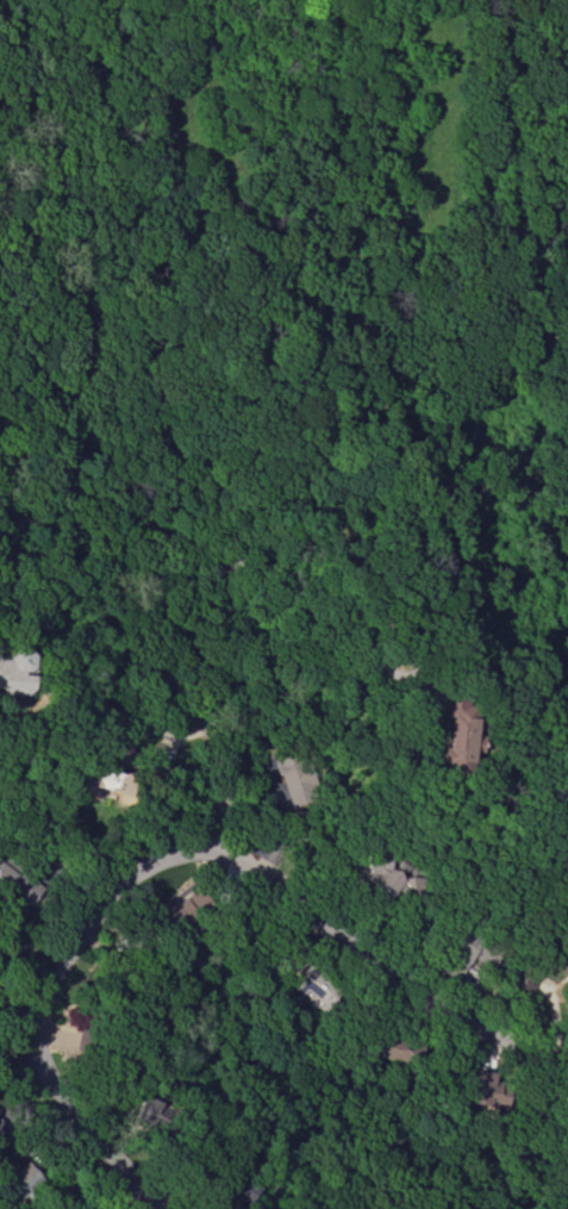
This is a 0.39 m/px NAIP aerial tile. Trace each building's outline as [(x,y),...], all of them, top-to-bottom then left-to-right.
[(0,692),(23,693),(31,687),(31,674),(20,673),(20,669),(26,669),(31,665),(31,653),(26,648),(15,648),(6,655),(0,655),(0,685),(0,692)] [(443,685),(441,718),(448,718),(447,747),(439,747),(438,760),(448,761),(445,773),(469,775),(473,706),(464,706),(466,687),(443,685)] [(135,740),(112,752),(118,762),(83,781),(98,802),(136,809),(145,777),(164,784),(170,762),(151,756),(146,767),(135,740)] [(301,749),(275,759),(291,808),(319,798),(301,749)] [(8,896),(12,892),(29,905),(43,887),(27,874),(33,868),(0,843),(0,889),(8,896)] [(389,847),(367,849),(369,874),(382,874),(375,884),(391,897),(400,887),(402,902),(425,902),(423,875),(405,875),(393,867),(389,847)] [(198,885),(148,916),(161,943),(213,911),(198,885)] [(464,920),(438,967),(457,977),(470,954),(491,965),(504,941),(464,920)] [(510,980),(529,991),(541,966),(567,969),(567,945),(550,943),(549,952),(537,952),(532,961),(522,956),(510,980)] [(312,960),(292,987),(300,995),(305,990),(326,1007),(339,987),(325,977),(329,973),(312,960)] [(83,1007),(77,1052),(113,1055),(118,1010),(83,1007)] [(382,1023),(375,1052),(419,1064),(424,1043),(406,1039),(408,1030),(382,1023)] [(493,1070),(473,1067),(468,1099),(505,1105),(508,1084),(491,1082),(493,1070)] [(144,1086),(132,1113),(175,1134),(188,1105),(144,1086)] [(217,1155),(205,1176),(245,1199),(257,1179),(217,1155)] [(0,1177),(0,1190),(11,1204),(43,1179),(26,1158),(0,1177)] [(85,1208),(112,1208),(100,1195),(85,1208)]
